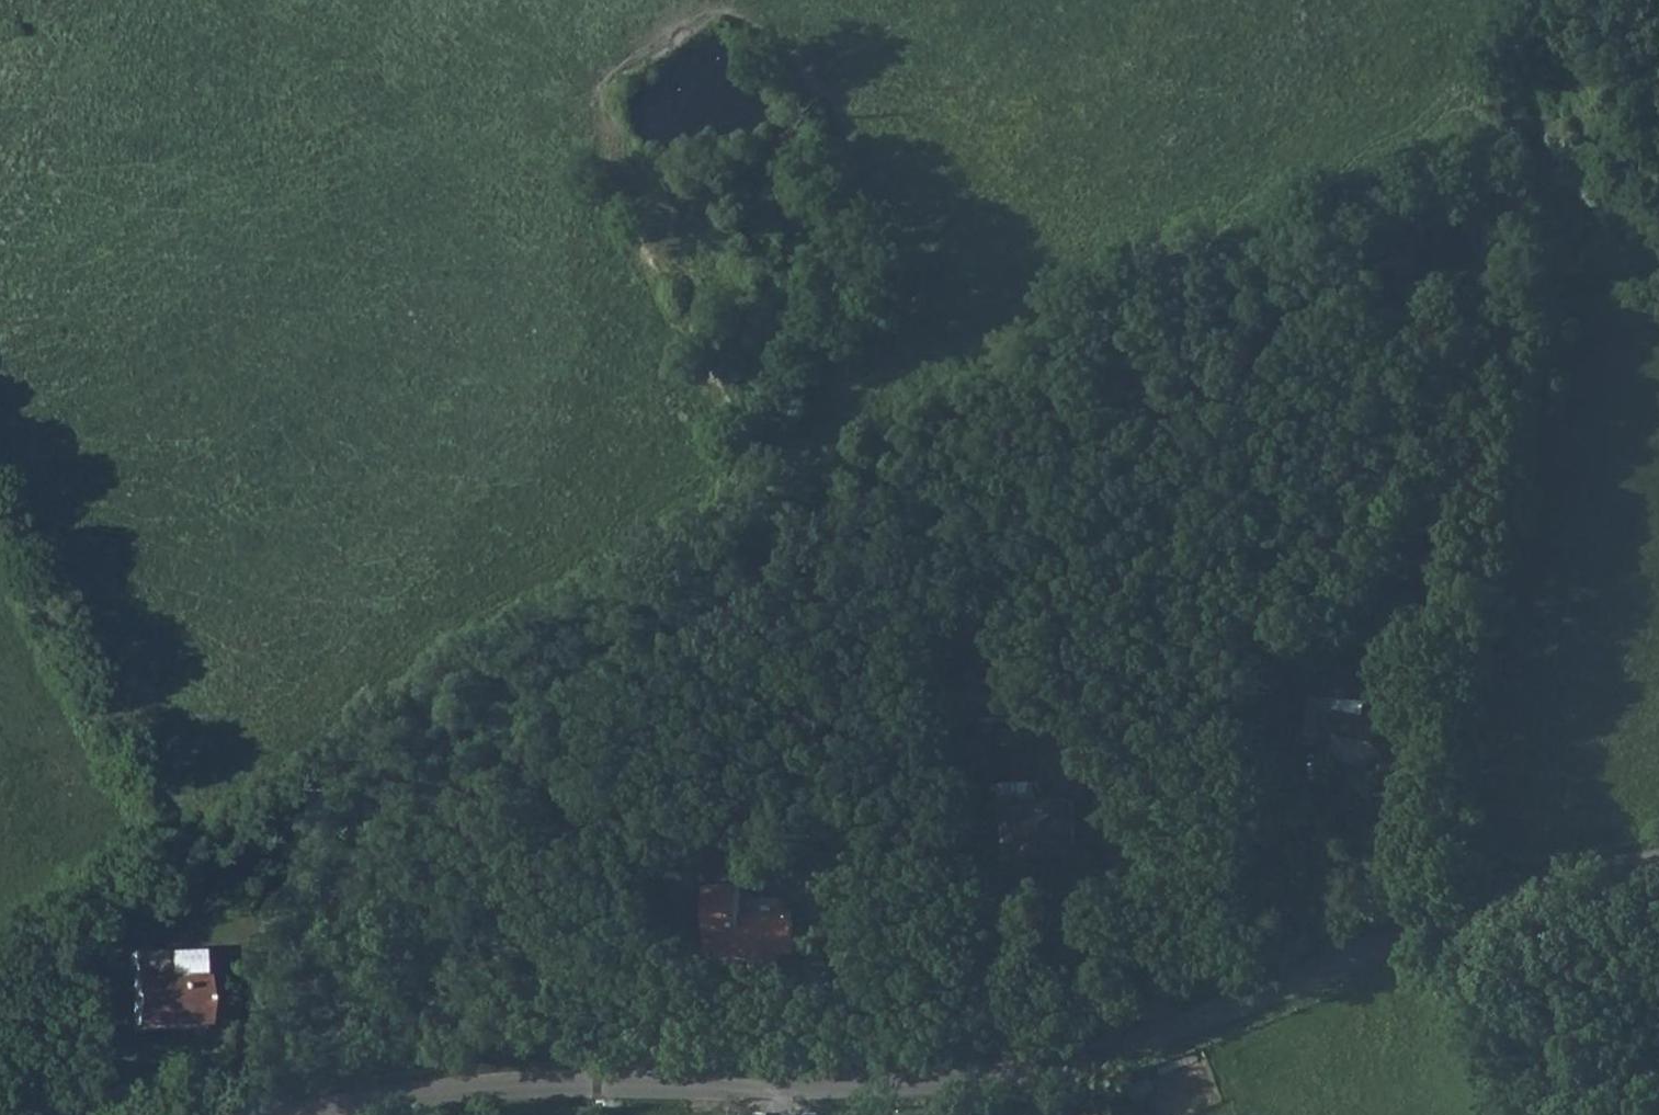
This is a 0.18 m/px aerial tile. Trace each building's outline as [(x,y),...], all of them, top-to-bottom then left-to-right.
[(1329,687),(1329,705),(1361,705),(1361,687),(1329,687)] [(747,964),(753,969),(763,969),(769,963),(769,955),(785,955),(785,917),(734,918),(733,890),(702,890),(703,956),(747,955),(747,964)] [(131,973),(129,1019),(202,1020),(200,973),(131,973)]
